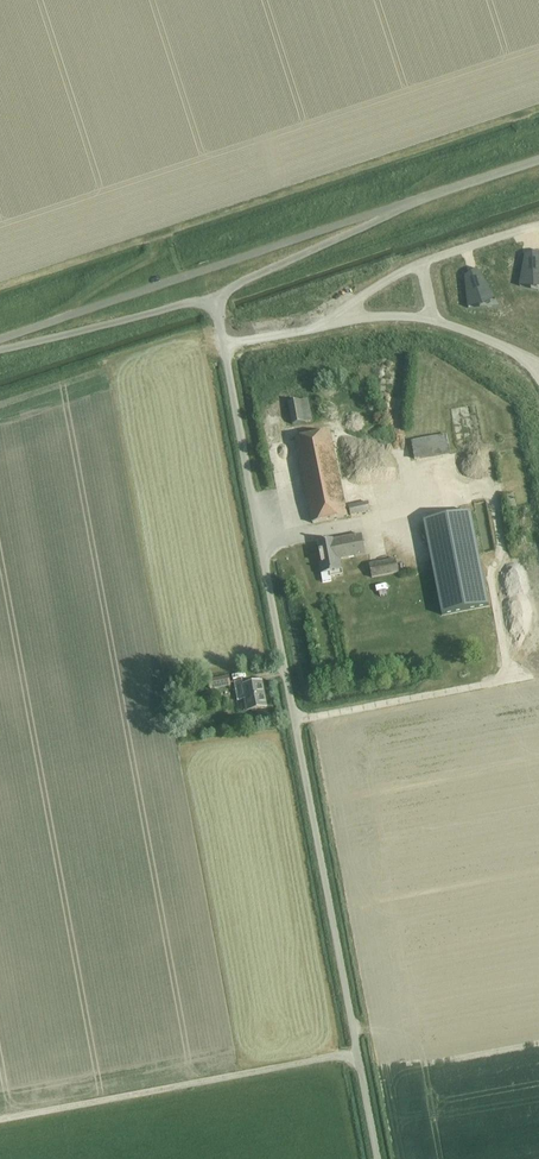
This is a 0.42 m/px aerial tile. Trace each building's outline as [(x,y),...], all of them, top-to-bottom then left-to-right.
[(519,286),(538,290),(538,253),(538,252),(525,255),(519,286)] [(477,269),(465,277),(468,308),(499,305),(477,269)] [(349,291),(336,293),(337,305),(350,304),(349,291)] [(304,316),(319,310),(314,296),(298,301),(304,316)] [(298,401),(287,403),(292,426),(303,423),(298,401)] [(295,439),(312,524),(347,517),(330,432),(295,439)] [(446,435),(411,441),(415,461),(450,455),(446,435)] [(369,511),(368,503),(349,507),(351,515),(369,511)] [(471,513),(424,522),(442,616),(489,606),(471,513)] [(332,582),(331,577),(343,575),(340,560),(365,555),(361,536),(332,541),(332,540),(318,543),(322,564),(319,564),(323,584),(332,582)] [(416,561),(414,548),(400,550),(403,563),(416,561)] [(396,559),(370,564),(372,578),(398,573),(396,559)] [(415,622),(404,623),(405,637),(417,636),(415,622)] [(212,689),(231,685),(229,676),(210,680),(212,689)] [(265,695),(263,682),(248,685),(247,681),(250,680),(249,679),(235,682),(238,701),(246,700),(246,698),(265,695)] [(246,700),(248,711),(268,707),(265,695),(246,698),(246,700)]
